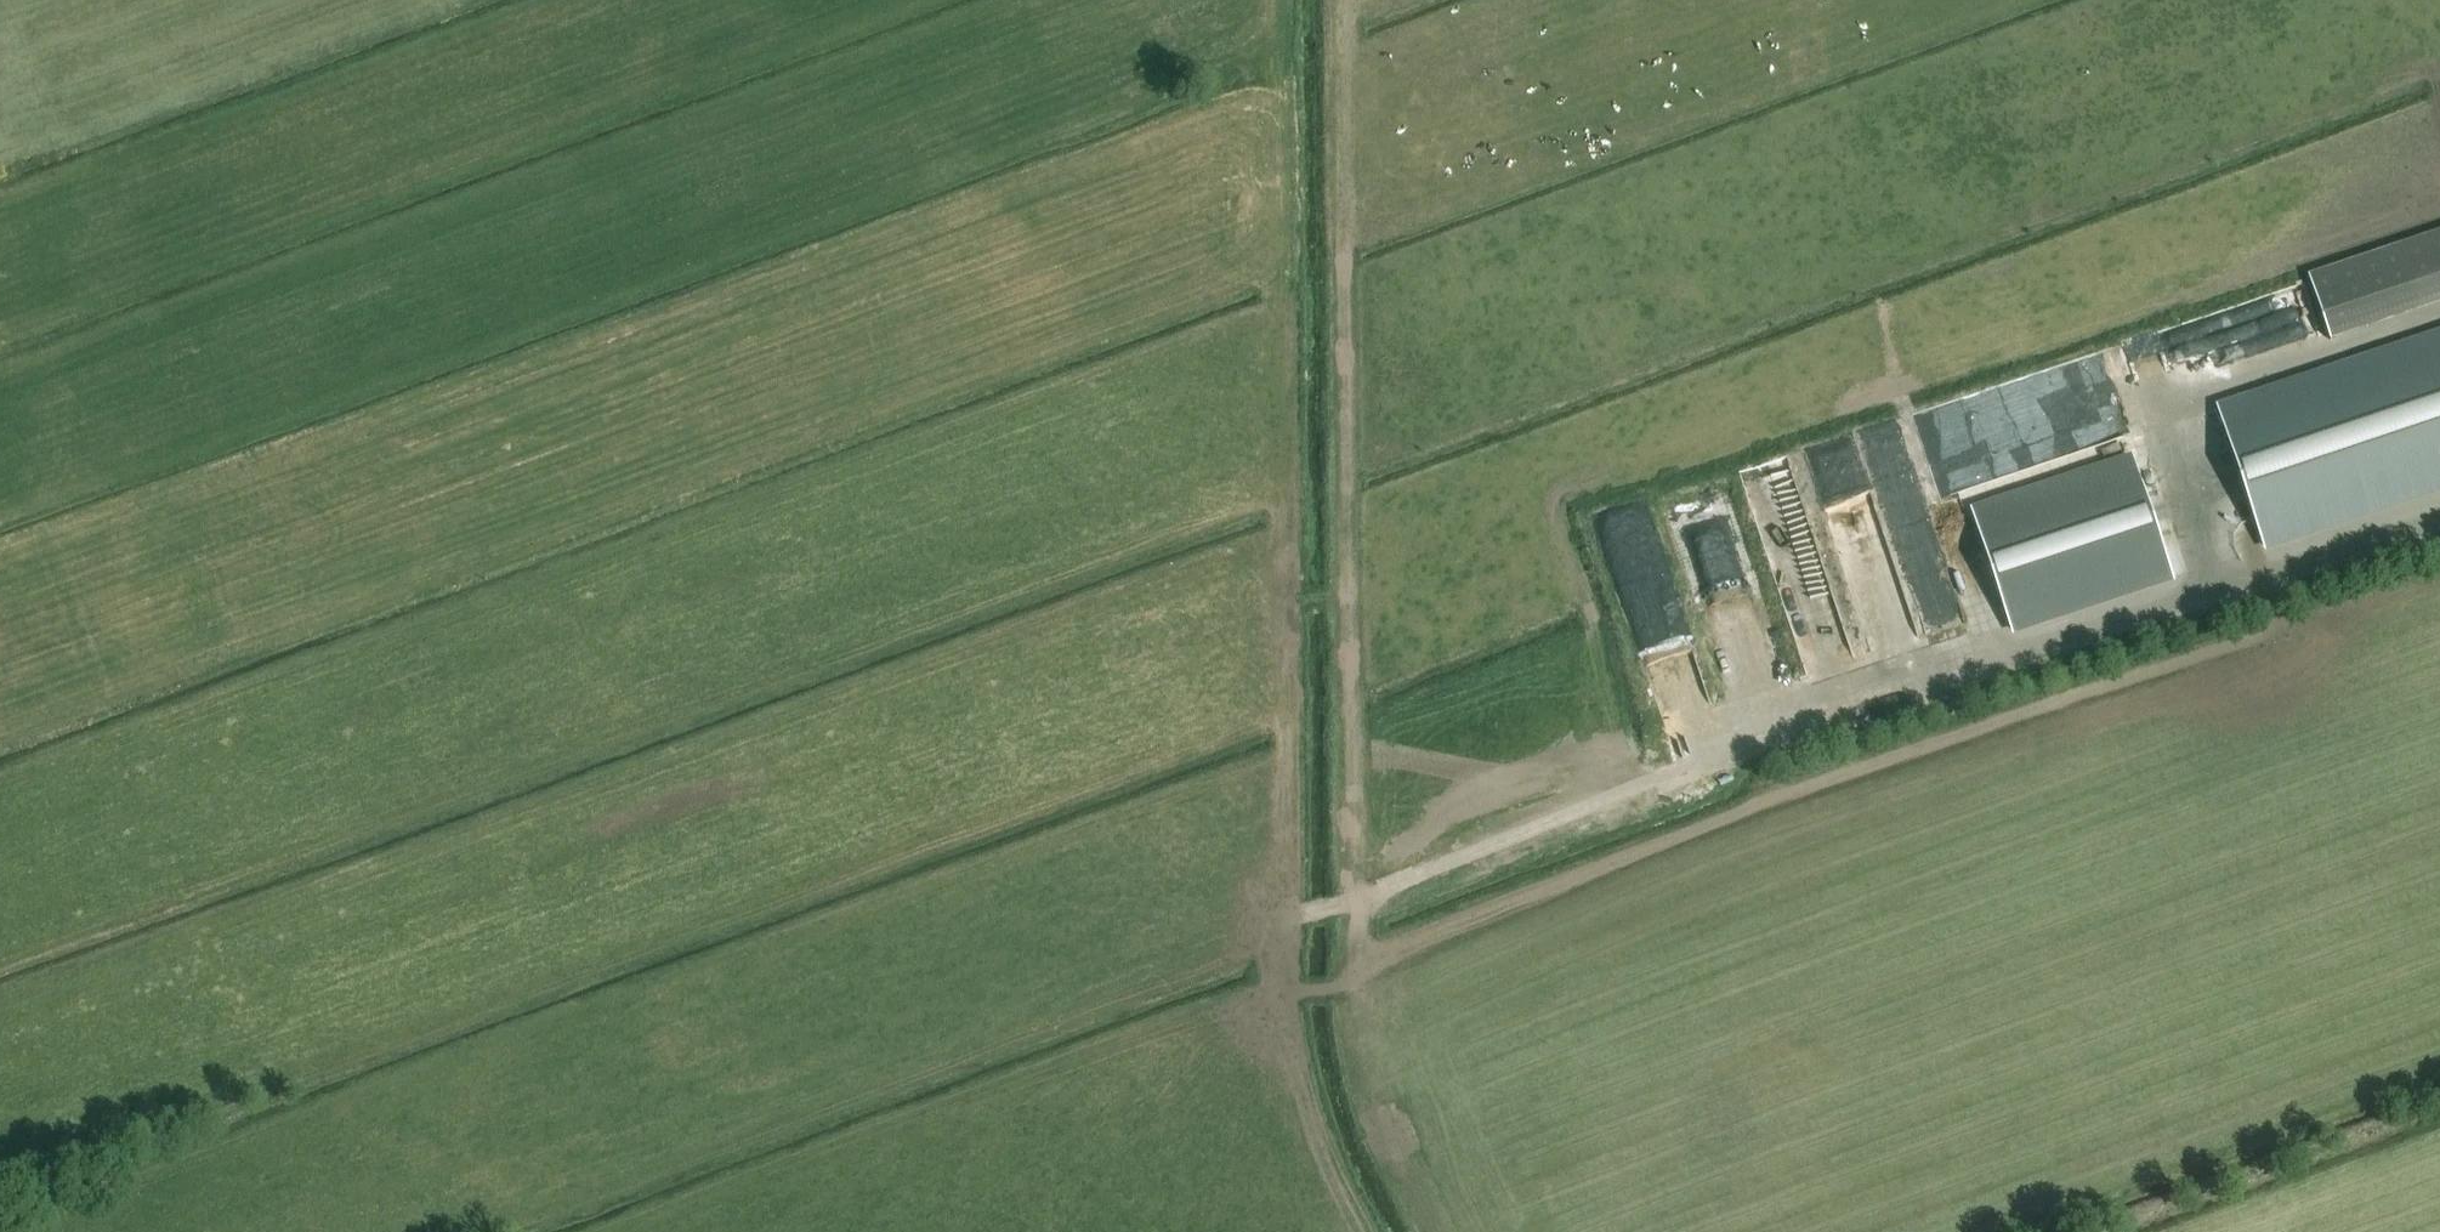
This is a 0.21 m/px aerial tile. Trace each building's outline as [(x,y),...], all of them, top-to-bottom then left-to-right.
[(2308,273),(2330,341),(2439,304),(2439,230),(2308,273)] [(2222,407),(2254,502),(2268,545),(2396,502),(2439,488),(2439,334),(2431,337),(2222,407)] [(2107,434),(2132,428),(2128,410),(2115,413),(2109,389),(2076,397),(2079,408),(2098,403),(2107,434)] [(2134,459),(1977,510),(2015,625),(2172,574),(2134,459)] [(1805,546),(1774,545),(1773,580),(1823,582),(1825,529),(1805,529),(1805,546)]
